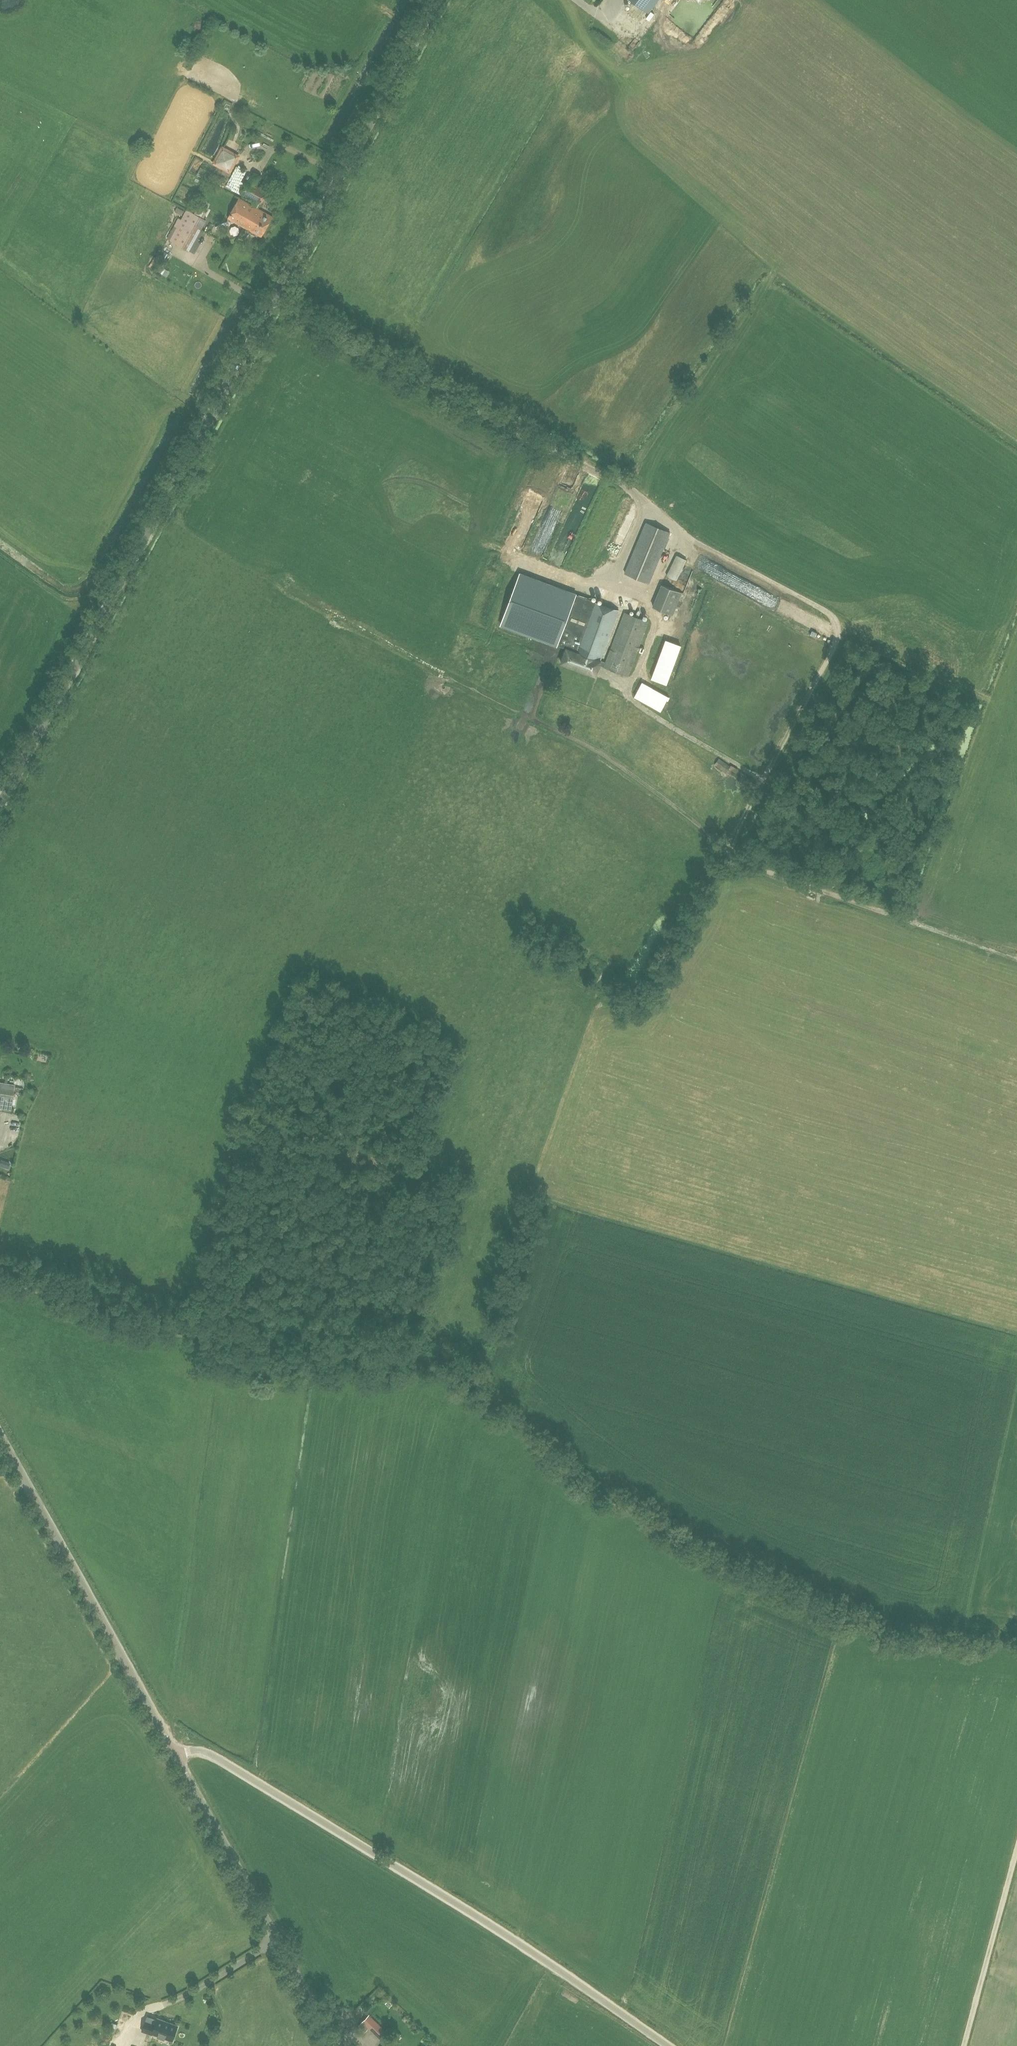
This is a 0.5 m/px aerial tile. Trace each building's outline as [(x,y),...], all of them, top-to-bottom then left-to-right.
[(665,0),(636,0),(655,14),(665,0)] [(222,145),(212,164),(230,174),(240,155),(222,145)] [(223,178),(201,168),(198,174),(220,184),(223,178)] [(242,193),(261,204),(268,191),(256,185),(260,178),(253,174),(249,181),(242,193)] [(251,217),(256,207),(240,198),(228,218),(244,227),(251,217)] [(194,213),(188,210),(171,240),(189,250),(206,220),(203,218),(208,210),(199,205),(194,213)] [(273,217),(256,207),(251,217),(244,227),(261,237),(273,217)] [(646,523),(625,573),(650,583),(670,532),(646,523)] [(630,540),(634,528),(628,525),(624,537),(630,540)] [(585,549),(580,569),(589,571),(594,552),(585,549)] [(681,555),(672,577),(682,581),(691,559),(681,555)] [(608,564),(610,568),(619,563),(617,559),(608,564)] [(528,567),(546,572),(548,568),(529,563),(528,567)] [(618,610),(519,574),(501,624),(567,649),(561,663),(596,675),(600,665),(628,675),(648,621),(625,613),(606,663),(601,661),(618,610)] [(662,585),(653,607),(672,615),(682,593),(662,585)] [(642,685),(636,696),(661,709),(666,698),(642,685)] [(11,1109),(14,1087),(2,1085),(2,1081),(0,1081),(0,1107),(11,1109)] [(390,2035),(369,2014),(362,2021),(383,2042),(390,2035)] [(153,2032),(173,2040),(178,2025),(158,2018),(156,2023),(147,2020),(143,2030),(152,2034),(153,2032)]
